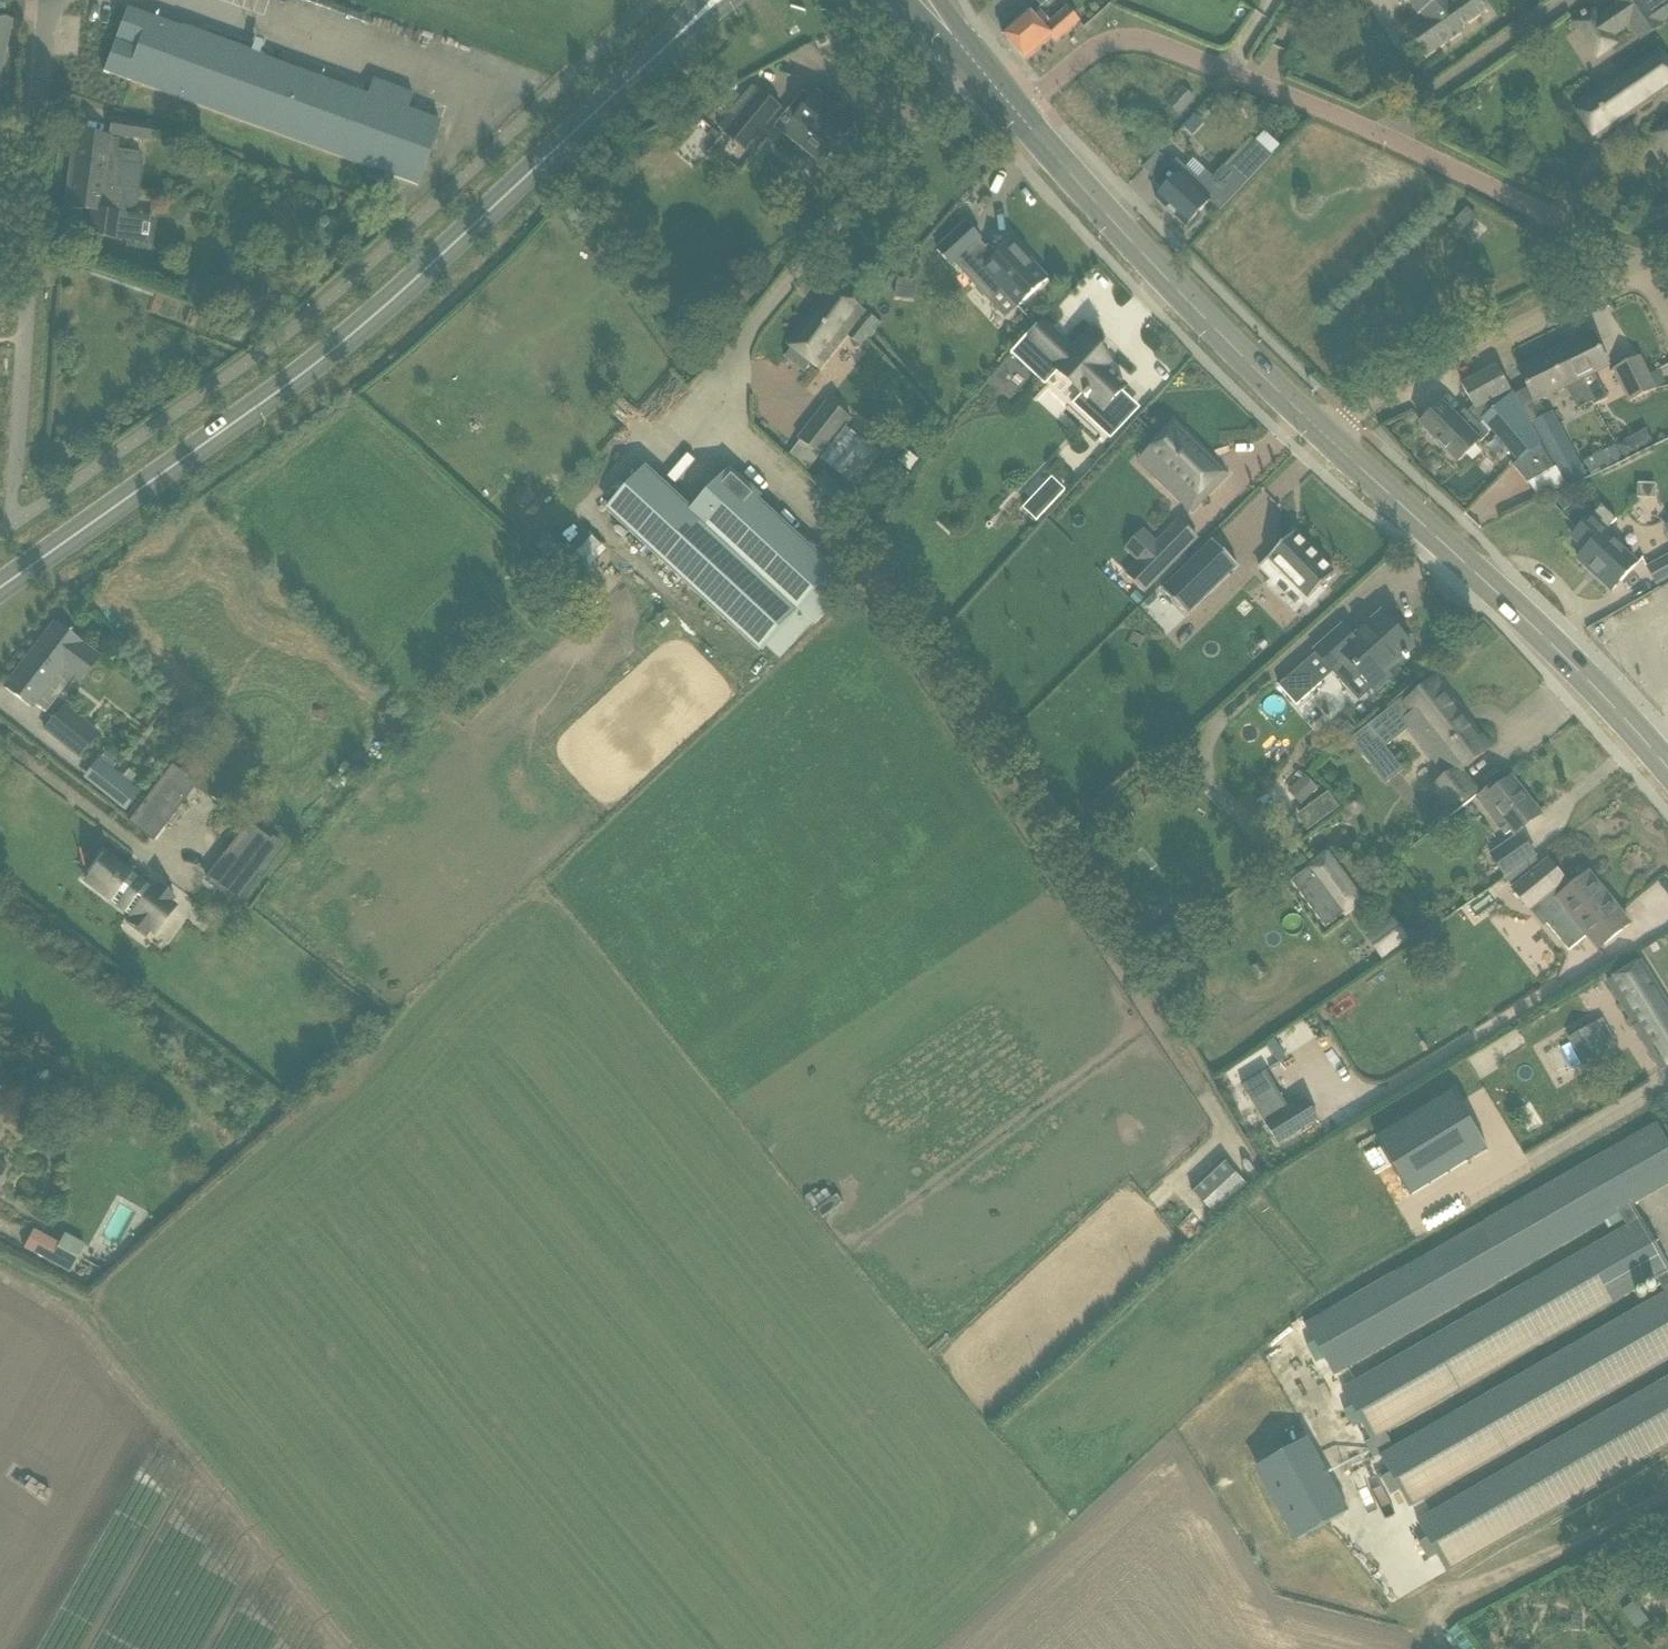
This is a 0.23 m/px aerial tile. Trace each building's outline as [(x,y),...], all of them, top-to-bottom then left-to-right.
[(1400,5),(1407,0),(1419,17),(1421,15),(1428,24),(1410,36),(1426,59),(1464,32),(1462,29),(1488,12),(1480,0),(1460,0),(1452,5),(1448,0),(1396,0),(1400,5)] [(1659,23),(1667,17),(1667,0),(1643,0),(1659,23)] [(1044,29),(1029,11),(1003,34),(1026,60),(1052,37),(1056,42),(1080,22),(1068,8),(1044,29)] [(104,72),(152,89),(370,170),(367,178),(381,183),(384,175),(418,187),(442,122),(408,110),(413,95),(372,80),(367,95),(319,77),(320,74),(183,24),(182,29),(127,9),(104,72)] [(11,20),(0,17),(0,65),(11,20)] [(1667,90),(1667,64),(1657,48),(1573,107),(1597,140),(1667,90)] [(759,90),(725,132),(743,146),(758,127),(764,132),(783,108),(759,90)] [(833,153),(853,129),(839,118),(843,113),(818,93),(813,98),(805,91),(786,113),(795,121),(787,130),(806,145),(813,136),(833,153)] [(149,139),(151,126),(111,121),(110,133),(149,139)] [(1653,135),(1667,156),(1667,125),(1653,135)] [(713,130),(706,139),(714,146),(721,137),(713,130)] [(75,133),(71,170),(69,184),(139,193),(142,163),(138,157),(121,155),(117,150),(118,140),(111,139),(111,137),(75,133)] [(1216,173),(1212,177),(1194,160),(1182,173),(1172,163),(1154,182),(1164,192),(1156,200),(1186,227),(1211,201),(1220,210),(1271,156),(1256,142),(1229,170),(1233,173),(1225,182),(1216,173)] [(573,189),(584,199),(597,186),(587,175),(573,189)] [(88,235),(110,238),(137,241),(140,217),(122,215),(123,210),(131,211),(137,207),(139,193),(69,184),(66,207),(91,210),(88,235)] [(981,239),(966,223),(937,250),(952,266),(981,239)] [(1048,279),(1047,278),(1046,279),(1027,258),(1028,257),(1014,242),(998,257),(989,247),(966,267),(993,296),(1001,289),(1018,307),(1048,279)] [(896,295),(912,297),(914,279),(898,277),(896,295)] [(820,370),(833,352),(845,336),(858,345),(877,319),(832,285),(787,346),(820,370)] [(273,304),(282,307),(287,292),(278,289),(273,304)] [(1037,324),(1011,354),(1012,355),(1013,354),(1041,379),(1055,363),(1061,368),(1085,390),(1089,393),(1086,396),(1089,398),(1092,394),(1106,407),(1109,404),(1110,404),(1121,391),(1126,385),(1123,382),(1125,381),(1124,380),(1123,381),(1120,378),(1121,377),(1120,377),(1119,378),(1116,376),(1117,374),(1116,374),(1112,371),(1113,371),(1112,370),(1111,371),(1105,367),(1108,363),(1082,340),(1073,350),(1044,324),(1040,327),(1037,324)] [(1608,400),(1594,373),(1609,366),(1592,333),(1563,348),(1580,380),(1592,403),(1594,406),(1608,400)] [(1519,370),(1529,389),(1535,402),(1566,387),(1580,380),(1563,348),(1563,347),(1519,370)] [(1650,377),(1640,356),(1613,370),(1628,403),(1656,389),(1650,377)] [(1470,416),(1489,434),(1491,432),(1517,462),(1513,466),(1527,484),(1554,468),(1542,445),(1513,393),(1497,365),(1462,385),(1476,410),(1470,416)] [(1659,372),(1650,377),(1656,389),(1665,384),(1659,372)] [(1580,380),(1566,387),(1578,410),(1592,403),(1580,380)] [(851,419),(828,401),(798,440),(799,441),(819,456),(821,458),(851,419)] [(1465,410),(1457,419),(1441,403),(1420,424),(1460,463),(1476,448),(1479,444),(1489,434),(1470,416),(1465,410)] [(1567,489),(1587,478),(1552,412),(1532,423),(1567,489)] [(1174,423),(1145,452),(1146,453),(1148,452),(1165,469),(1156,479),(1180,503),(1188,495),(1199,505),(1228,476),(1174,423)] [(1646,431),(1625,441),(1634,444),(1637,451),(1652,444),(1646,431)] [(799,441),(789,454),(808,470),(819,456),(799,441)] [(1625,441),(1617,444),(1624,457),(1637,451),(1634,444),(1625,441)] [(1616,445),(1584,461),(1591,475),(1623,459),(1616,445)] [(921,461),(907,450),(899,460),(912,471),(921,461)] [(884,481),(897,492),(911,475),(898,465),(884,481)] [(644,469),(608,508),(763,649),(798,611),(815,627),(845,594),(828,579),(833,574),(756,503),(762,497),(730,467),(690,511),(644,469)] [(1053,478),(1024,508),(1038,520),(1066,490),(1053,478)] [(524,484),(513,495),(525,506),(535,495),(524,484)] [(1656,485),(1638,485),(1637,501),(1656,501),(1656,485)] [(1608,528),(1616,519),(1602,506),(1572,537),(1586,550),(1578,559),(1612,591),(1638,562),(1618,544),(1621,540),(1608,528)] [(1295,533),(1259,568),(1271,580),(1273,583),(1279,577),(1306,605),(1309,608),(1325,592),(1321,588),(1335,575),(1334,574),(1320,560),(1320,559),(1310,548),(1309,549),(1295,535),(1296,534),(1295,533)] [(588,534),(564,560),(579,574),(603,547),(588,534)] [(1138,562),(1126,574),(1145,593),(1181,556),(1162,537),(1157,543),(1138,562)] [(1214,539),(1164,589),(1189,613),(1240,564),(1214,539)] [(1647,567),(1655,584),(1667,577),(1667,556),(1647,567)] [(1342,626),(1314,652),(1333,673),(1346,688),(1361,675),(1375,690),(1391,677),(1386,672),(1413,648),(1382,613),(1353,639),(1342,626)] [(79,645),(71,639),(54,625),(4,688),(29,708),(61,668),(79,682),(96,660),(79,646),(79,645)] [(1279,686),(1296,706),(1321,684),(1304,664),(1279,686)] [(1409,732),(1446,779),(1487,747),(1436,682),(1425,690),(1421,685),(1350,741),(1386,786),(1404,771),(1387,749),(1409,732)] [(83,723),(84,722),(64,707),(44,731),(65,748),(76,757),(91,738),(80,730),(85,724),(83,723)] [(151,838),(193,782),(170,764),(128,821),(151,838)] [(104,794),(125,811),(140,792),(119,775),(104,794)] [(1318,789),(1305,776),(1289,791),(1302,804),(1318,789)] [(1497,826),(1502,822),(1513,835),(1539,814),(1512,779),(1499,789),(1495,783),(1475,799),(1497,826)] [(1328,790),(1294,814),(1305,830),(1339,807),(1328,790)] [(1352,813),(1358,813),(1363,809),(1364,802),(1359,797),(1352,797),(1347,801),(1347,808),(1352,813)] [(1441,803),(1429,812),(1438,824),(1450,815),(1441,803)] [(281,848),(269,839),(267,841),(246,825),(205,879),(234,901),(255,874),(259,877),(281,848)] [(1514,837),(1489,855),(1506,879),(1536,858),(1537,857),(1521,833),(1514,837)] [(1344,919),(1366,902),(1328,850),(1305,867),(1307,870),(1291,881),(1326,928),(1342,916),(1344,919)] [(177,907),(171,902),(174,899),(156,885),(151,892),(105,857),(87,881),(134,917),(128,924),(145,936),(147,933),(154,939),(177,907)] [(1536,858),(1506,879),(1514,889),(1513,890),(1529,910),(1552,892),(1565,908),(1547,924),(1569,951),(1587,936),(1599,949),(1630,924),(1618,909),(1614,912),(1594,887),(1597,884),(1589,874),(1571,888),(1565,881),(1566,881),(1549,860),(1542,866),(1536,858)] [(1383,959),(1410,940),(1394,918),(1367,937),(1383,959)] [(1667,1065),(1667,1006),(1640,961),(1608,981),(1631,1018),(1626,1021),(1629,1027),(1634,1023),(1662,1069),(1667,1065)] [(1590,1026),(1569,1038),(1569,1039),(1584,1064),(1604,1052),(1590,1026)] [(1286,1059),(1273,1039),(1266,1043),(1279,1063),(1286,1059)] [(1265,1072),(1242,1086),(1265,1124),(1266,1125),(1286,1113),(1271,1089),(1274,1088),(1265,1072)] [(1453,1092),(1377,1138),(1412,1195),(1487,1149),(1453,1092)] [(1286,1113),(1266,1125),(1278,1144),(1301,1130),(1316,1121),(1318,1124),(1319,1123),(1306,1101),(1286,1113)] [(1634,1205),(1667,1186),(1667,1142),(1656,1121),(1305,1322),(1334,1376),(1619,1213),(1627,1226),(1342,1389),(1371,1440),(1364,1444),(1371,1453),(1391,1442),(1386,1433),(1657,1278),(1665,1292),(1380,1455),(1409,1509),(1667,1361),(1667,1266),(1634,1205)] [(1204,1202),(1235,1174),(1222,1159),(1191,1188),(1204,1202)] [(65,1235),(59,1244),(32,1229),(22,1247),(69,1273),(84,1245),(65,1235)] [(1667,1447),(1667,1376),(1418,1520),(1447,1574),(1667,1447)] [(1350,1513),(1310,1439),(1255,1468),(1295,1542),(1350,1513)]
